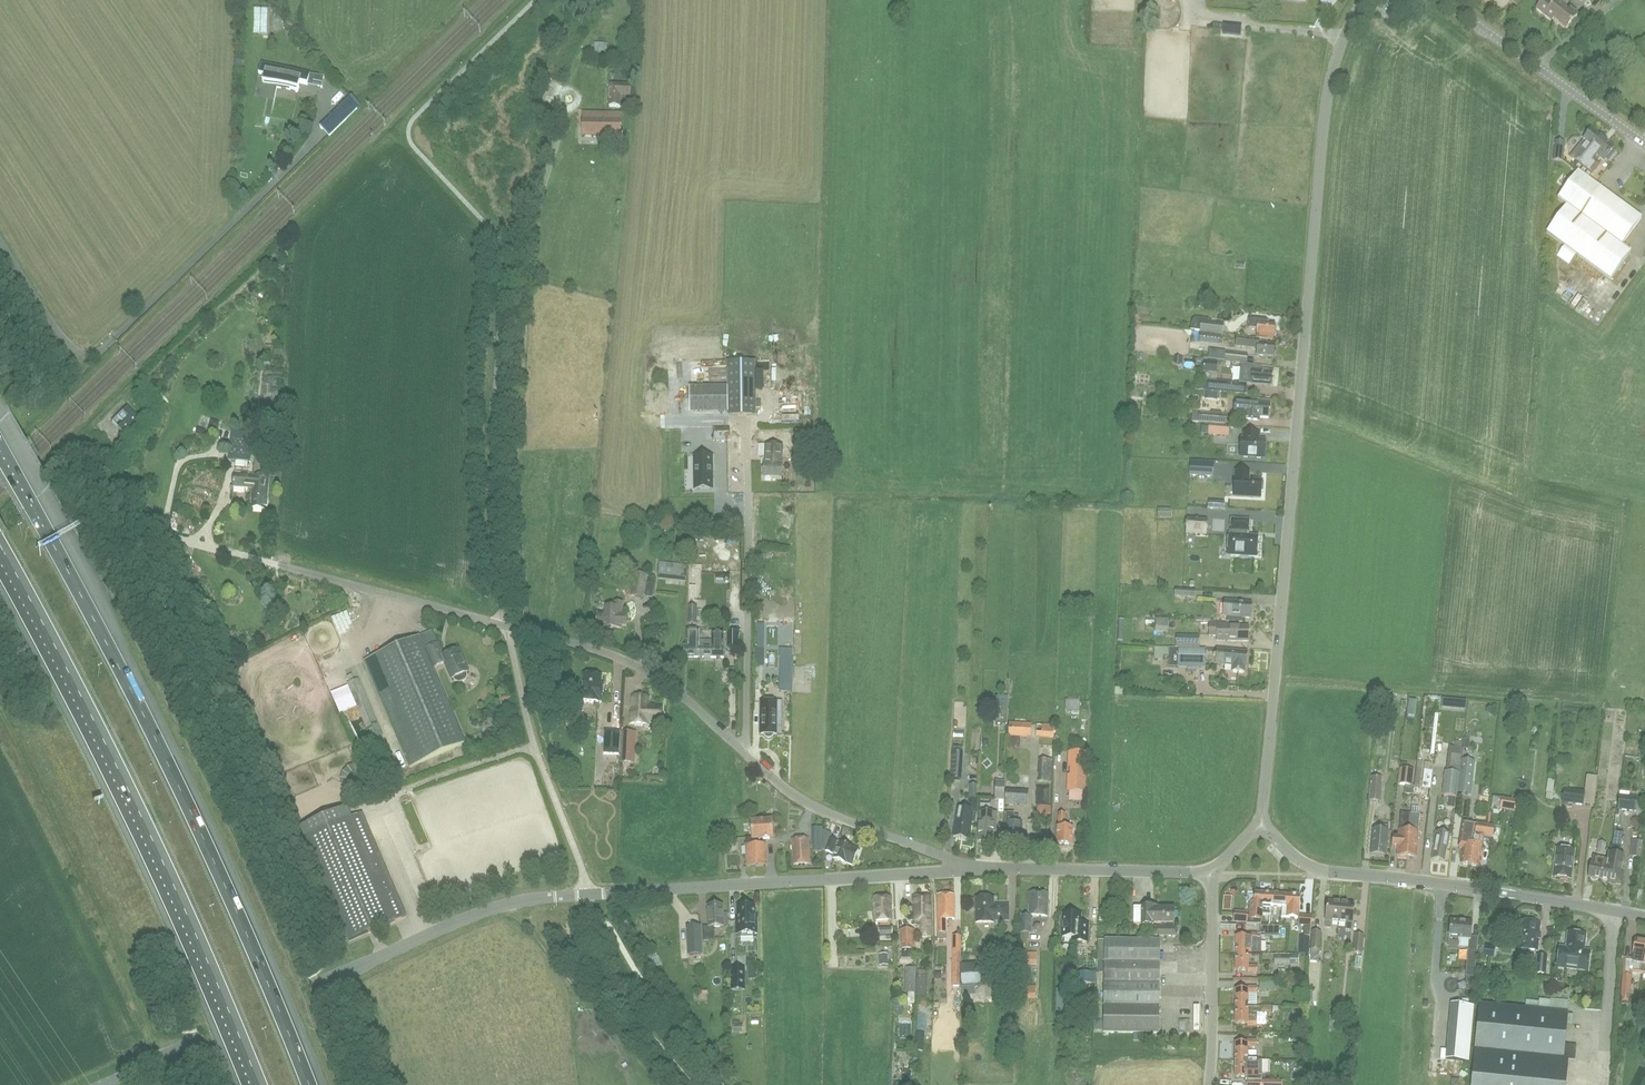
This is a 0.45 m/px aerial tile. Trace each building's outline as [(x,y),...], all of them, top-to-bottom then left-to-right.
[(1536,10),(1544,16),(1551,22),(1553,19),(1566,30),(1577,15),(1570,10),(1568,12),(1555,2),(1551,8),(1543,1),(1536,10)] [(1223,23),(1223,36),(1240,37),(1241,24),(1223,23)] [(1115,48),(1129,48),(1129,32),(1115,32),(1115,48)] [(591,38),(590,53),(603,54),(604,39),(591,38)] [(1644,76),(1644,63),(1642,61),(1636,70),(1644,76)] [(310,73),(260,63),(258,75),(264,76),(263,83),(298,90),(300,83),(308,85),(310,73)] [(609,82),(628,83),(628,71),(614,71),(614,76),(609,76),(609,82)] [(630,86),(609,85),(607,107),(619,108),(621,108),(621,104),(619,104),(620,96),(629,97),(630,86)] [(358,108),(349,99),(320,127),(329,136),(358,108)] [(589,133),(589,137),(619,138),(620,114),(603,114),(603,116),(599,116),(599,114),(581,113),(580,133),(589,133)] [(1583,141),(1571,156),(1577,161),(1579,163),(1588,152),(1589,153),(1593,147),(1595,149),(1597,146),(1598,146),(1603,140),(1590,130),(1582,140),(1583,141)] [(1577,161),(1572,168),(1577,172),(1578,171),(1579,172),(1583,166),(1593,173),(1599,165),(1596,162),(1600,158),(1604,161),(1606,159),(1608,160),(1616,151),(1613,149),(1614,148),(1603,140),(1598,146),(1597,146),(1595,149),(1593,147),(1589,153),(1588,152),(1579,163),(1577,161)] [(1563,161),(1565,142),(1555,141),(1553,160),(1563,161)] [(1566,205),(1547,232),(1610,279),(1631,251),(1622,244),(1641,217),(1579,172),(1578,171),(1577,172),(1557,199),(1566,205)] [(1594,281),(1589,287),(1597,293),(1602,287),(1594,281)] [(1572,311),(1590,316),(1593,304),(1575,299),(1572,311)] [(1249,320),(1248,329),(1257,330),(1257,338),(1268,339),(1268,337),(1274,338),(1274,336),(1276,335),(1276,332),(1275,331),(1275,325),(1268,324),(1268,322),(1249,320)] [(1192,327),(1192,330),(1223,334),(1224,324),(1201,322),(1201,328),(1200,328),(1192,327)] [(1223,334),(1192,330),(1191,331),(1200,332),(1199,343),(1220,345),(1221,334),(1223,335),(1223,334)] [(1236,346),(1247,347),(1258,348),(1257,355),(1274,357),(1275,347),(1267,346),(1267,344),(1259,343),(1259,342),(1237,340),(1236,346)] [(1248,355),(1225,352),(1224,361),(1226,361),(1247,364),(1248,355)] [(1217,360),(1204,359),(1203,370),(1216,371),(1217,360)] [(755,361),(728,361),(728,416),(755,415),(755,361)] [(1192,374),(1192,361),(1182,361),(1182,374),(1192,374)] [(1241,364),(1239,382),(1252,383),(1271,385),(1273,372),(1261,371),(1262,368),(1254,367),(1254,365),(1241,364)] [(1215,386),(1215,391),(1246,394),(1246,384),(1222,382),(1222,385),(1217,384),(1215,386)] [(1247,400),(1236,399),(1234,416),(1244,417),(1244,419),(1259,420),(1259,417),(1268,418),(1269,408),(1270,408),(1270,402),(1257,400),(1257,404),(1247,403),(1247,400)] [(140,420),(127,407),(122,411),(128,417),(118,427),(125,435),(140,420)] [(1199,422),(1226,424),(1227,415),(1199,413),(1199,422)] [(211,420),(207,433),(215,436),(220,423),(211,420)] [(683,422),(683,430),(701,429),(701,422),(683,422)] [(1228,437),(1229,427),(1209,425),(1209,435),(1228,437)] [(198,428),(196,433),(204,436),(206,430),(198,428)] [(713,428),(714,441),(730,440),(729,428),(713,428)] [(1241,438),(1239,456),(1264,458),(1265,440),(1258,440),(1259,433),(1243,432),(1243,439),(1241,438)] [(228,460),(251,463),(253,441),(230,438),(228,460)] [(764,465),(764,478),(782,479),(782,465),(782,445),(765,445),(764,465)] [(712,456),(698,456),(698,467),(694,467),(695,489),(713,489),(712,456)] [(1191,461),(1190,475),(1213,477),(1213,463),(1191,461)] [(1261,480),(1261,478),(1248,478),(1249,470),(1235,470),(1234,495),(1260,496),(1260,489),(1262,489),(1262,480),(1261,480)] [(266,501),(268,477),(234,474),(233,487),(252,489),(250,508),(265,509),(266,507),(267,507),(268,501),(266,501)] [(1224,501),(1208,500),(1208,508),(1224,509),(1224,501)] [(1157,518),(1171,518),(1171,509),(1158,509),(1157,518)] [(1208,518),(1187,517),(1186,534),(1207,535),(1208,518)] [(1255,555),(1256,535),(1246,535),(1246,530),(1247,530),(1248,520),(1230,518),(1229,534),(1228,534),(1228,544),(1227,554),(1255,555)] [(658,564),(657,578),(686,579),(687,565),(658,564)] [(634,572),(630,596),(643,598),(646,574),(634,572)] [(699,573),(687,573),(688,605),(700,605),(699,573)] [(1241,578),(1240,586),(1255,587),(1256,580),(1241,578)] [(1196,590),(1175,589),(1175,597),(1195,598),(1196,590)] [(1252,602),(1225,600),(1224,616),(1251,618),(1252,602)] [(605,627),(622,627),(622,625),(627,625),(627,614),(622,614),(623,602),(614,601),(614,607),(606,606),(606,613),(597,612),(596,626),(605,627)] [(351,603),(331,610),(335,619),(354,613),(351,603)] [(688,606),(688,624),(697,624),(697,606),(688,606)] [(1168,619),(1155,618),(1155,626),(1168,627),(1168,619)] [(1248,641),(1249,625),(1217,625),(1217,622),(1209,622),(1209,636),(1217,636),(1217,638),(1230,639),(1230,641),(1248,641)] [(783,626),(782,634),(794,634),(794,626),(783,626)] [(699,657),(699,630),(686,630),(686,642),(684,642),(684,657),(699,657)] [(699,640),(699,657),(724,657),(723,632),(712,632),(712,640),(699,640)] [(739,647),(739,632),(727,632),(727,647),(739,647)] [(1199,636),(1176,635),(1176,648),(1178,648),(1199,648),(1199,636)] [(419,637),(364,661),(411,768),(466,744),(419,637)] [(349,638),(342,642),(345,647),(352,643),(349,638)] [(438,644),(427,648),(435,667),(445,662),(452,679),(453,678),(454,680),(457,682),(460,683),(466,680),(467,677),(468,674),(467,672),(468,672),(458,649),(443,656),(438,644)] [(755,648),(755,666),(765,666),(765,648),(755,648)] [(1206,649),(1170,648),(1169,666),(1178,667),(1178,664),(1197,665),(1197,656),(1206,656),(1206,649)] [(1247,656),(1248,652),(1216,650),(1215,664),(1233,665),(1233,669),(1246,670),(1247,656)] [(780,684),(793,684),(794,659),(781,658),(780,684)] [(347,677),(350,683),(347,684),(351,694),(372,741),(383,736),(358,679),(355,681),(352,674),(347,677)] [(601,675),(584,674),(582,700),(599,702),(599,700),(602,700),(604,685),(600,685),(601,675)] [(510,696),(501,698),(502,707),(512,705),(510,696)] [(649,697),(633,696),(631,722),(647,723),(647,721),(661,721),(662,705),(648,705),(649,697)] [(1436,710),(1436,699),(1425,698),(1425,709),(1436,710)] [(777,733),(777,718),(781,718),(781,701),(761,700),(760,733),(764,733),(765,735),(767,736),(769,737),(771,736),(773,735),(774,733),(777,733)] [(1065,700),(1066,712),(1071,712),(1072,714),(1078,714),(1078,712),(1080,712),(1079,700),(1065,700)] [(1406,717),(1414,718),(1417,703),(1409,701),(1406,717)] [(993,708),(993,723),(1007,723),(1008,708),(993,708)] [(1031,724),(1009,722),(1008,748),(1020,748),(1020,737),(1030,738),(1031,724)] [(1054,725),(1037,724),(1036,737),(1054,738),(1054,725)] [(620,731),(605,730),(603,753),(619,754),(620,731)] [(623,731),(623,752),(632,753),(633,732),(623,731)] [(1071,751),(1070,791),(1086,791),(1087,751),(1071,751)] [(952,752),(951,779),(961,779),(963,753),(952,752)] [(1052,782),(1053,759),(1038,758),(1038,774),(1039,774),(1038,782),(1052,782)] [(1475,761),(1461,759),(1457,793),(1471,794),(1475,761)] [(1400,769),(1398,784),(1412,786),(1414,770),(1407,770),(1408,764),(1401,763),(1400,769)] [(1442,795),(1456,797),(1459,772),(1445,770),(1442,795)] [(1381,802),(1382,784),(1381,784),(1382,778),(1371,777),(1369,801),(1381,802)] [(995,781),(995,799),(1005,800),(1005,782),(995,781)] [(969,785),(969,810),(959,808),(954,837),(969,840),(972,822),(974,822),(977,811),(976,811),(977,785),(969,785)] [(1037,785),(1035,804),(1048,805),(1049,786),(1037,785)] [(1419,809),(1428,810),(1430,788),(1421,787),(1419,809)] [(1028,790),(1006,789),(1005,804),(1027,805),(1028,790)] [(1585,791),(1564,789),(1562,803),(1583,805),(1585,791)] [(1637,797),(1619,795),(1617,809),(1616,809),(1615,815),(1619,816),(1619,810),(1636,811),(1637,797)] [(1515,812),(1517,800),(1502,798),(1500,810),(1515,812)] [(1048,806),(1038,805),(1037,819),(1050,820),(1051,806),(1048,806)] [(301,827),(346,933),(350,941),(407,916),(363,813),(351,818),(347,807),(301,827)] [(991,808),(980,808),(978,841),(993,842),(994,830),(996,830),(997,813),(994,813),(994,810),(991,810),(991,808)] [(1397,856),(1407,857),(1410,816),(1411,813),(1401,812),(1397,856)] [(1005,842),(1021,842),(1022,823),(1019,823),(1019,816),(1014,816),(1014,813),(1004,813),(1004,822),(1004,833),(1005,833),(1005,842)] [(1058,813),(1058,826),(1057,844),(1071,844),(1071,835),(1072,835),(1072,830),(1071,830),(1071,827),(1065,827),(1066,813),(1058,813)] [(1416,817),(1410,816),(1407,857),(1416,857),(1419,824),(1416,824),(1416,817)] [(746,838),(746,844),(745,844),(747,867),(768,866),(766,843),(759,843),(759,838),(773,837),(772,819),(751,820),(752,838),(746,838)] [(1470,865),(1477,823),(1463,821),(1459,846),(1464,847),(1461,864),(1470,865)] [(1494,826),(1477,823),(1470,865),(1478,867),(1483,836),(1492,837),(1494,826)] [(1389,826),(1382,825),(1381,830),(1373,829),(1371,853),(1386,855),(1389,826)] [(822,843),(822,850),(825,850),(834,853),(832,857),(846,863),(846,862),(852,865),(858,849),(830,838),(832,833),(822,830),(822,843)] [(1434,845),(1432,859),(1445,861),(1447,847),(1448,848),(1450,834),(1436,831),(1434,845)] [(1609,880),(1608,883),(1620,885),(1622,874),(1620,874),(1623,855),(1619,855),(1623,832),(1614,831),(1612,845),(1611,845),(1609,853),(1608,860),(1606,870),(1610,871),(1609,880)] [(811,863),(809,838),(791,839),(793,864),(811,863)] [(1630,856),(1641,857),(1642,840),(1632,839),(1630,856)] [(1598,841),(1596,853),(1604,855),(1606,843),(1598,841)] [(1553,876),(1571,879),(1574,851),(1556,848),(1553,876)] [(1608,860),(1593,857),(1592,863),(1590,863),(1588,877),(1591,877),(1591,879),(1596,880),(1597,878),(1609,880),(1610,871),(1606,870),(1608,860)] [(434,888),(420,896),(424,903),(438,895),(434,888)] [(1032,933),(1032,915),(1047,915),(1048,893),(1029,892),(1028,915),(1020,914),(1020,933),(1032,933)] [(1263,913),(1270,914),(1272,893),(1255,892),(1254,901),(1250,901),(1249,919),(1262,920),(1263,913)] [(1272,893),(1271,906),(1282,906),(1281,917),(1298,918),(1300,895),(1298,895),(1297,892),(1292,892),(1291,895),(1272,893)] [(947,939),(947,932),(947,919),(955,918),(954,894),(937,895),(938,932),(938,939),(947,939)] [(915,919),(919,919),(920,937),(933,937),(932,918),(931,918),(930,895),(914,896),(915,919)] [(1231,896),(1223,896),(1222,910),(1230,910),(1231,896)] [(874,919),(892,919),(891,897),(873,897),(874,919)] [(993,898),(976,899),(976,923),(994,922),(994,921),(1009,921),(1008,906),(994,906),(993,898)] [(1328,901),(1325,928),(1331,928),(1332,922),(1339,922),(1341,902),(1328,901)] [(1345,930),(1351,930),(1354,904),(1341,902),(1339,922),(1346,923),(1345,930)] [(715,940),(714,926),(724,926),(722,905),(708,906),(709,927),(703,927),(704,941),(715,940)] [(754,906),(738,906),(738,921),(737,921),(737,934),(757,934),(757,921),(755,921),(754,906)] [(1157,906),(1142,906),(1142,924),(1151,924),(1151,921),(1157,921),(1157,924),(1161,924),(1161,926),(1154,926),(1154,936),(1177,936),(1177,926),(1174,926),(1174,909),(1157,908),(1157,906)] [(1248,926),(1249,915),(1235,913),(1233,924),(1248,926)] [(1073,937),(1072,942),(1087,942),(1088,924),(1080,923),(1080,914),(1063,914),(1062,937),(1073,937)] [(1312,916),(1299,915),(1298,925),(1311,926),(1312,916)] [(1470,940),(1472,922),(1451,921),(1450,934),(1446,933),(1445,944),(1449,945),(1449,946),(1458,947),(1459,939),(1470,940)] [(1516,922),(1516,927),(1519,927),(1518,948),(1538,950),(1539,939),(1540,923),(1519,921),(1519,922),(1516,922)] [(702,946),(701,923),(687,924),(688,947),(702,946)] [(878,928),(879,936),(893,935),(892,927),(878,928)] [(911,958),(911,949),(915,949),(915,930),(900,930),(900,949),(902,949),(902,958),(911,958)] [(1321,931),(1312,930),(1311,949),(1320,949),(1321,931)] [(1557,967),(1587,971),(1590,951),(1583,950),(1585,934),(1568,932),(1566,948),(1559,947),(1557,967)] [(1236,953),(1248,953),(1248,940),(1257,941),(1257,933),(1248,933),(1248,936),(1236,936),(1236,953)] [(1352,952),(1362,953),(1364,935),(1354,933),(1352,952)] [(961,935),(953,935),(952,986),(960,986),(960,981),(961,958),(961,935)] [(1300,937),(1298,954),(1309,955),(1310,937),(1300,937)] [(1160,939),(1104,939),(1104,960),(1160,961),(1160,939)] [(1644,955),(1644,941),(1636,939),(1632,958),(1623,957),(1622,1002),(1629,1002),(1629,997),(1630,997),(1632,973),(1642,974),(1644,955)] [(1485,944),(1483,955),(1493,956),(1494,945),(1485,944)] [(702,946),(688,947),(689,955),(702,954),(702,946)] [(1477,949),(1468,949),(1465,976),(1475,977),(1477,949)] [(1037,953),(1019,953),(1018,965),(1036,966),(1037,953)] [(1248,953),(1236,953),(1236,970),(1248,970),(1248,973),(1257,973),(1257,965),(1248,965),(1248,953)] [(880,966),(889,965),(888,954),(879,954),(880,966)] [(1299,954),(1275,954),(1275,964),(1299,965),(1299,954)] [(1310,964),(1319,964),(1319,954),(1310,955),(1310,964)] [(1535,973),(1546,974),(1548,956),(1536,955),(1535,973)] [(1159,983),(1160,961),(1104,960),(1104,982),(1159,983)] [(985,961),(961,963),(962,986),(987,985),(985,961)] [(731,990),(745,990),(745,967),(731,967),(731,990)] [(916,968),(906,967),(905,992),(915,992),(916,968)] [(759,983),(759,970),(748,970),(747,983),(759,983)] [(1093,983),(1093,971),(1077,971),(1077,983),(1093,983)] [(916,976),(915,992),(916,992),(916,1000),(926,1001),(927,976),(916,976)] [(954,1002),(953,987),(947,987),(947,980),(933,980),(934,1003),(954,1002)] [(1276,990),(1276,981),(1261,981),(1261,990),(1276,990)] [(1159,1005),(1159,983),(1104,982),(1103,1005),(1159,1005)] [(1035,986),(1017,985),(1016,998),(1035,999),(1035,986)] [(1236,989),(1236,1006),(1248,1006),(1248,994),(1257,994),(1257,986),(1248,986),(1248,989),(1236,989)] [(1067,1012),(1067,990),(1056,990),(1056,1012),(1067,1012)] [(1307,1004),(1314,1004),(1315,995),(1307,994),(1307,1004)] [(1295,999),(1295,1003),(1299,1006),(1304,1001),(1299,996),(1295,999)] [(1471,1084),(1566,1084),(1568,1060),(1575,1060),(1576,1045),(1565,1044),(1568,1012),(1479,1003),(1471,1084)] [(1446,1058),(1469,1060),(1474,1006),(1451,1004),(1446,1058)] [(1159,1033),(1159,1005),(1103,1005),(1103,1032),(1159,1033)] [(1248,1006),(1236,1006),(1235,1024),(1247,1024),(1247,1026),(1256,1026),(1256,1019),(1247,1019),(1248,1006)] [(1330,1014),(1329,1027),(1338,1028),(1339,1015),(1330,1014)] [(1094,1033),(1102,1034),(1103,1023),(1095,1022),(1094,1033)] [(1179,1022),(1179,1034),(1189,1034),(1189,1022),(1179,1022)] [(924,1040),(915,1039),(914,1050),(923,1050),(924,1040)] [(1235,1042),(1235,1060),(1248,1060),(1248,1047),(1257,1047),(1257,1039),(1247,1040),(1247,1042),(1235,1042)] [(1235,1077),(1247,1077),(1247,1080),(1259,1080),(1259,1084),(1282,1084),(1282,1080),(1262,1079),(1261,1060),(1248,1060),(1235,1060),(1235,1077)]
